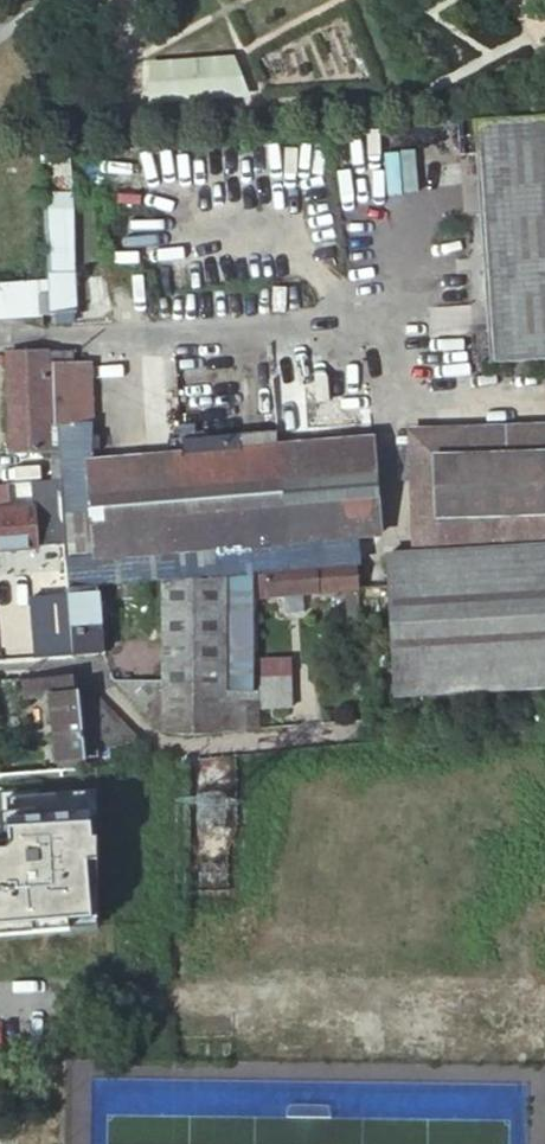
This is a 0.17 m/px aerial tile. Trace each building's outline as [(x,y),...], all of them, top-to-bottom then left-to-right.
[(143,107),(244,97),(231,54),(141,62),(143,107)] [(489,365),(544,361),(544,118),(473,122),(489,365)] [(71,191),(69,149),(39,150),(41,192),(71,191)] [(17,198),(19,277),(48,276),(74,274),(70,195),(17,198)] [(74,274),(48,276),(48,285),(50,317),(75,316),(76,316),(74,274)] [(41,317),(40,285),(0,287),(0,319),(41,317)] [(40,285),(41,317),(50,317),(48,285),(40,285)] [(60,507),(64,559),(93,557),(93,561),(378,537),(370,440),(91,464),(89,363),(70,363),(70,353),(8,355),(9,453),(53,452),(54,481),(58,480),(60,507)] [(411,544),(544,542),(544,430),(409,433),(411,544)] [(54,481),(42,482),(43,509),(60,507),(58,480),(54,481)] [(38,548),(35,508),(29,508),(12,510),(1,510),(0,491),(0,551),(38,548)] [(12,510),(29,508),(29,500),(11,503),(12,510)] [(392,697),(544,688),(544,548),(384,557),(392,697)] [(356,566),(258,574),(258,599),(283,598),(304,595),(347,592),(348,616),(359,615),(356,566)] [(163,682),(162,732),(193,735),(229,732),(259,730),(259,708),(259,678),(258,599),(258,574),(163,582),(163,596),(162,642),(163,682)] [(66,590),(72,657),(102,655),(99,601),(163,596),(163,582),(66,590)] [(305,614),(304,595),(283,598),(284,615),(305,614)] [(84,767),(156,761),(157,759),(103,702),(95,695),(77,699),(77,693),(73,693),(72,676),(22,680),(24,700),(50,698),(56,763),(83,760),(84,767)] [(259,678),(259,708),(291,707),(289,677),(259,678)] [(56,769),(84,767),(83,760),(56,763),(56,769)] [(97,930),(95,795),(0,798),(0,820),(2,841),(0,845),(0,936),(97,930)]
